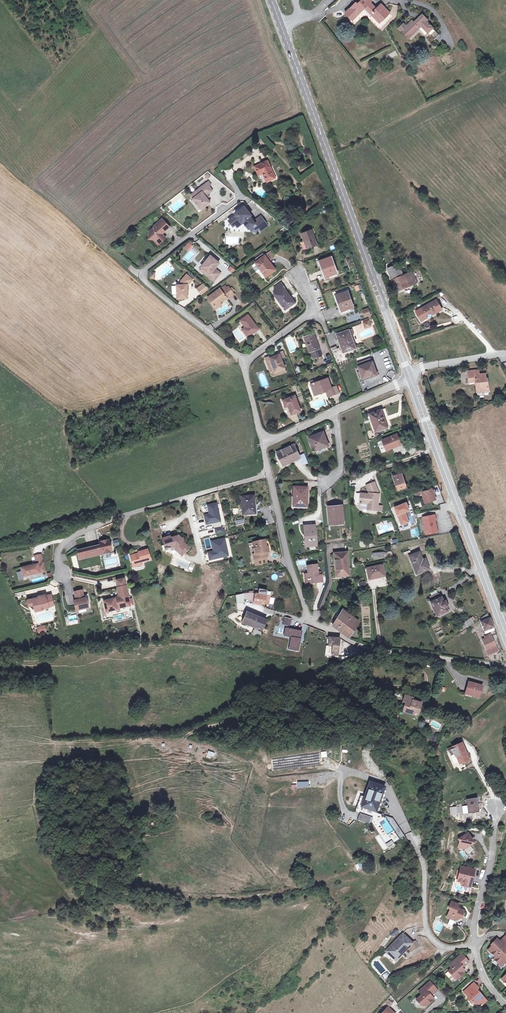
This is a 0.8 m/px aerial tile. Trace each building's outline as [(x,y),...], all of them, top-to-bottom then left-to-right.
[(346,14),(352,19),(355,16),(356,17),(365,8),(372,15),(377,20),(379,18),(381,21),(390,13),(382,5),(382,4),(377,9),(370,3),(371,2),(369,0),(363,0),(359,3),(358,5),(356,3),(346,14)] [(404,25),(399,29),(408,37),(411,34),(412,35),(421,26),(434,39),(439,34),(426,21),(427,20),(422,15),(420,17),(418,19),(414,23),(412,21),(406,27),(404,25)] [(444,57),(438,60),(442,68),(448,64),(444,57)] [(268,161),(255,167),(259,175),(263,173),(267,182),(275,178),(268,161)] [(223,173),(227,179),(235,174),(231,168),(223,173)] [(196,196),(193,198),(201,209),(210,202),(207,198),(204,195),(206,193),(207,194),(212,190),(208,186),(210,184),(208,181),(194,192),(196,196)] [(259,229),(261,227),(263,229),(268,226),(266,223),(261,216),(254,221),(250,216),(251,215),(245,207),(235,214),(236,215),(231,219),(230,221),(233,225),(235,225),(241,221),(242,223),(243,222),(244,223),(249,229),(251,227),(256,224),(258,227),(259,229)] [(147,233),(147,242),(152,243),(155,241),(159,243),(166,237),(162,233),(162,232),(163,232),(169,227),(162,218),(153,226),(153,228),(147,233)] [(311,230),(302,233),(304,241),(306,240),(309,248),(317,245),(311,230)] [(196,242),(209,253),(212,249),(199,238),(196,242)] [(265,255),(255,262),(259,267),(265,276),(276,269),(269,260),(274,256),(270,251),(265,255)] [(263,253),(253,260),(255,262),(265,255),(263,253)] [(204,263),(201,267),(202,267),(205,270),(204,272),(214,281),(220,273),(214,268),(219,262),(210,255),(208,258),(206,259),(203,261),(204,263)] [(331,257),(320,261),(326,277),(329,276),(336,274),(337,273),(331,257)] [(219,263),(227,269),(230,265),(222,259),(219,263)] [(399,264),(388,269),(392,280),(403,275),(399,264)] [(403,275),(392,280),(396,291),(417,283),(413,271),(403,275)] [(181,284),(177,284),(178,298),(188,297),(187,289),(187,284),(189,284),(192,280),(187,274),(181,280),(181,284)] [(205,285),(200,289),(205,294),(209,290),(205,285)] [(219,289),(208,298),(214,306),(220,301),(226,298),(227,300),(234,295),(228,286),(221,291),(219,289)] [(284,287),(274,294),(285,309),(291,304),(294,302),(284,287)] [(347,291),(336,295),(342,311),(353,308),(347,291)] [(436,300),(422,308),(416,312),(420,319),(432,312),(433,311),(435,314),(442,310),(436,300)] [(291,304),(285,309),(288,313),(294,308),(291,304)] [(248,315),(241,320),(246,327),(242,329),(248,337),(259,329),(248,315)] [(348,351),(347,350),(354,347),(352,340),(353,340),(351,335),(353,335),(352,330),(337,335),(340,343),(338,343),(340,348),(337,349),(336,347),(332,348),(337,363),(347,360),(344,352),(348,351)] [(311,333),(303,336),(308,350),(309,350),(312,357),(320,354),(311,333)] [(270,358),(266,360),(271,373),(275,371),(277,375),(286,372),(281,358),(280,355),(270,358)] [(358,363),(359,367),(372,362),(371,359),(358,363)] [(360,372),(358,373),(360,379),(363,377),(363,378),(372,374),(373,376),(377,375),(372,362),(359,367),(360,371),(359,371),(360,372)] [(479,370),(468,371),(469,382),(476,381),(477,392),(489,390),(488,383),(487,383),(485,374),(479,374),(479,370)] [(328,378),(310,384),(315,396),(323,393),(322,390),(325,389),(328,396),(335,394),(333,387),(331,387),(328,378)] [(295,396),(284,400),(286,406),(288,405),(292,414),(300,411),(297,401),(295,396)] [(381,410),(370,414),(376,431),(387,428),(381,410)] [(323,432),(309,437),(313,449),(312,450),(312,452),(313,452),(315,453),(315,452),(316,451),(315,450),(327,446),(325,441),(327,441),(323,432)] [(397,435),(383,440),(387,450),(401,444),(397,435)] [(294,445),(277,453),(283,465),(291,461),(292,462),(300,458),(299,456),(294,445)] [(304,454),(299,456),(300,458),(302,465),(307,463),(304,454)] [(393,476),(392,477),(396,491),(405,488),(400,474),(397,475),(393,476)] [(374,482),(366,485),(369,493),(373,491),(372,487),(376,485),(374,482)] [(361,493),(359,503),(368,504),(368,506),(367,510),(377,511),(378,506),(379,494),(376,485),(372,487),(373,491),(369,493),(369,494),(361,493)] [(307,488),(294,488),(293,506),(306,507),(306,499),(307,499),(307,488)] [(432,489),(422,492),(425,503),(436,499),(434,494),(433,491),(432,489)] [(254,496),(241,497),(243,515),(254,514),(253,506),(255,506),(254,496)] [(208,513),(203,514),(206,525),(221,522),(217,502),(207,505),(208,513)] [(407,504),(395,509),(402,527),(410,524),(407,516),(406,516),(405,514),(406,514),(410,512),(407,504)] [(342,506),(328,507),(330,524),(344,523),(342,506)] [(435,515),(423,517),(426,534),(438,532),(437,527),(436,528),(435,526),(436,526),(435,519),(436,519),(435,515)] [(315,526),(303,527),(305,537),(307,537),(308,547),(317,546),(315,526)] [(170,537),(163,540),(164,546),(166,549),(171,548),(174,547),(183,555),(189,548),(177,537),(170,539),(170,537)] [(229,556),(225,537),(211,541),(213,550),(207,552),(209,560),(229,556)] [(264,540),(253,543),(256,554),(253,555),(254,559),(265,557),(267,556),(266,552),(268,551),(267,547),(265,547),(264,540)] [(100,546),(83,550),(84,558),(111,551),(109,541),(100,543),(100,546)] [(174,547),(171,548),(171,550),(175,549),(182,556),(183,555),(174,547)] [(139,554),(131,557),(133,567),(142,564),(142,562),(150,560),(148,550),(138,552),(139,553),(139,554)] [(349,552),(335,554),(336,576),(350,575),(349,552)] [(419,553),(409,557),(415,572),(423,569),(424,571),(429,569),(425,560),(422,561),(419,553)] [(23,576),(28,575),(29,577),(35,575),(34,574),(44,571),(40,555),(35,557),(37,565),(26,567),(26,566),(21,567),(23,576)] [(265,557),(254,559),(256,565),(266,563),(265,557)] [(308,574),(304,575),(305,581),(309,580),(309,583),(314,583),(314,582),(316,582),(316,583),(323,582),(322,575),(318,576),(317,565),(307,566),(308,574)] [(383,566),(367,569),(370,580),(385,577),(383,566)] [(107,600),(104,601),(106,612),(117,610),(117,609),(130,605),(124,579),(117,580),(118,588),(119,588),(121,594),(118,599),(115,600),(115,599),(111,599),(111,600),(108,601),(107,600)] [(270,597),(266,596),(268,590),(259,588),(258,594),(251,593),(243,594),(244,599),(253,601),(269,604),(270,597)] [(80,592),(72,593),(74,602),(75,606),(72,607),(74,612),(86,609),(84,600),(82,600),(81,596),(80,592)] [(243,594),(236,595),(237,603),(244,602),(244,599),(243,594)] [(51,595),(46,597),(45,596),(38,597),(38,598),(32,600),(33,606),(34,611),(36,612),(41,611),(41,610),(48,608),(48,607),(53,606),(51,595)] [(441,598),(430,603),(433,607),(432,608),(434,613),(435,612),(437,617),(447,612),(446,608),(447,607),(445,602),(443,602),(441,598)] [(343,610),(341,613),(359,626),(358,621),(343,610)] [(254,627),(258,617),(247,613),(242,623),(254,627)] [(341,613),(332,626),(341,633),(348,638),(354,629),(356,630),(359,626),(341,613)] [(481,622),(490,618),(488,613),(479,619),(481,622)] [(258,617),(254,627),(255,627),(258,629),(263,631),(266,621),(258,617)] [(285,618),(283,624),(290,626),(291,620),(285,618)] [(474,623),(471,618),(458,627),(462,632),(474,623)] [(490,618),(481,622),(484,631),(493,628),(494,628),(490,619),(490,618)] [(255,627),(252,634),(260,636),(261,632),(258,631),(258,629),(255,627)] [(302,630),(285,627),(284,635),(290,636),(288,649),(298,651),(302,630)] [(491,636),(482,640),(488,656),(498,652),(491,636)] [(340,638),(329,637),(328,645),(332,646),(331,655),(338,656),(340,638)] [(468,682),(465,694),(479,698),(482,686),(468,682)] [(406,704),(404,712),(414,715),(415,710),(419,711),(421,704),(412,701),(413,698),(404,696),(403,701),(405,702),(405,704),(406,704)] [(464,750),(461,743),(452,747),(453,748),(450,750),(448,751),(448,752),(449,753),(451,754),(452,755),(455,754),(459,763),(461,762),(467,760),(470,758),(470,757),(469,754),(467,752),(465,749),(464,750)] [(268,752),(265,768),(289,772),(291,755),(268,752)] [(370,783),(362,806),(375,810),(383,787),(370,783)] [(477,798),(466,799),(468,813),(472,813),(477,812),(477,818),(486,817),(487,816),(482,808),(484,807),(483,803),(477,803),(477,798)] [(360,813),(358,819),(371,824),(373,818),(360,813)] [(379,834),(375,837),(383,851),(388,848),(379,834)] [(468,834),(458,839),(460,842),(458,848),(464,849),(472,844),(472,840),(468,834)] [(461,866),(458,881),(467,883),(468,879),(472,880),(473,875),(472,874),(473,869),(461,866)] [(452,902),(449,908),(451,909),(449,914),(449,916),(451,917),(451,919),(454,920),(459,919),(460,915),(462,916),(463,912),(462,910),(457,908),(459,905),(452,902)] [(395,928),(389,934),(393,938),(399,933),(395,928)] [(403,934),(388,949),(391,951),(388,954),(394,960),(398,956),(399,957),(402,953),(404,950),(405,950),(409,947),(408,946),(411,942),(403,934)] [(490,948),(493,951),(491,953),(495,957),(494,959),(498,963),(500,961),(503,964),(505,961),(505,937),(502,940),(505,943),(501,947),(498,944),(500,942),(497,939),(493,943),(494,944),(490,948)] [(452,968),(448,971),(455,979),(464,971),(462,967),(462,966),(464,966),(469,962),(462,954),(449,965),(452,968)] [(422,995),(416,999),(421,1005),(426,1006),(433,999),(431,996),(430,995),(431,994),(436,989),(430,982),(419,991),(422,995)] [(474,983),(464,992),(468,997),(467,999),(471,1003),(473,1002),(475,1004),(479,1004),(481,1002),(485,999),(476,989),(478,988),(474,983)]
